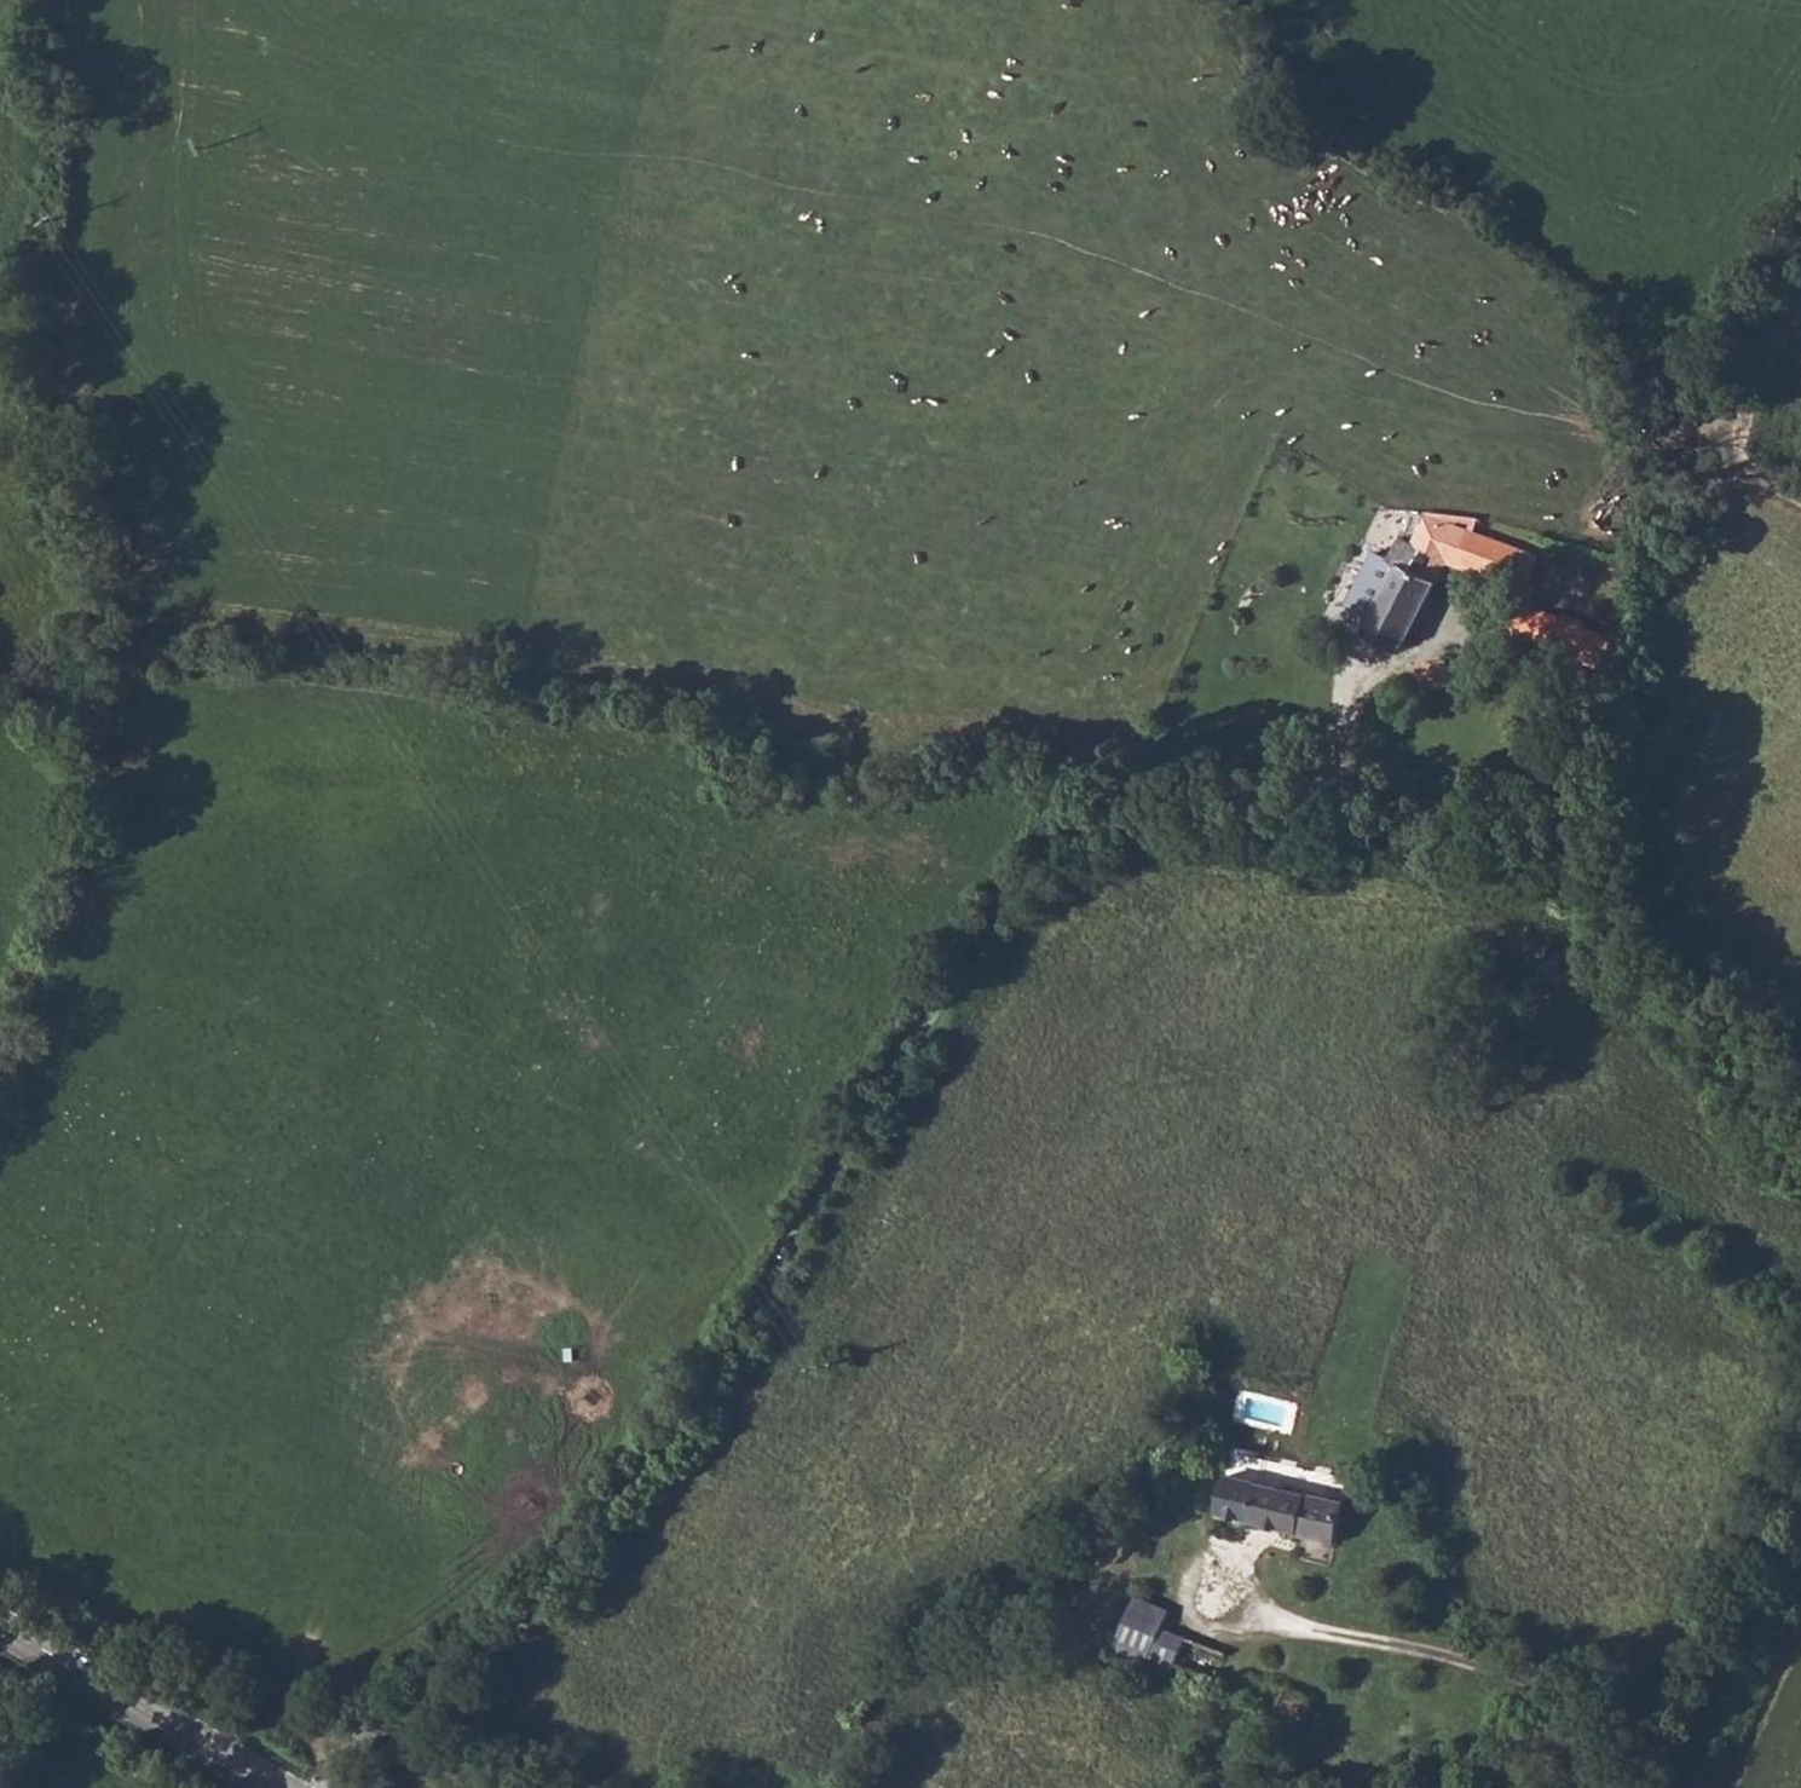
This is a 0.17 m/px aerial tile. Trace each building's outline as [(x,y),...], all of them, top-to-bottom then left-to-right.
[(1432,510),(1423,527),(1446,534),(1449,527),(1467,532),(1474,535),(1480,516),(1474,515),(1432,510)] [(1362,629),(1395,648),(1437,584),(1450,566),(1456,568),(1467,532),(1449,527),(1446,534),(1423,527),(1412,548),(1400,541),(1386,566),(1398,572),(1362,629)] [(1467,532),(1456,568),(1506,584),(1508,580),(1521,584),(1531,552),(1474,535),(1467,532)] [(1518,599),(1505,630),(1605,671),(1617,639),(1518,599)] [(1344,1508),(1225,1478),(1215,1518),(1334,1548),(1344,1508)] [(1090,1598),(1071,1651),(1069,1657),(1106,1674),(1109,1668),(1116,1651),(1132,1611),(1090,1598)] [(1132,1611),(1116,1651),(1146,1664),(1138,1682),(1205,1710),(1229,1655),(1162,1630),(1169,1615),(1136,1599),(1132,1611)] [(1116,1651),(1109,1668),(1138,1682),(1146,1664),(1116,1651)]
